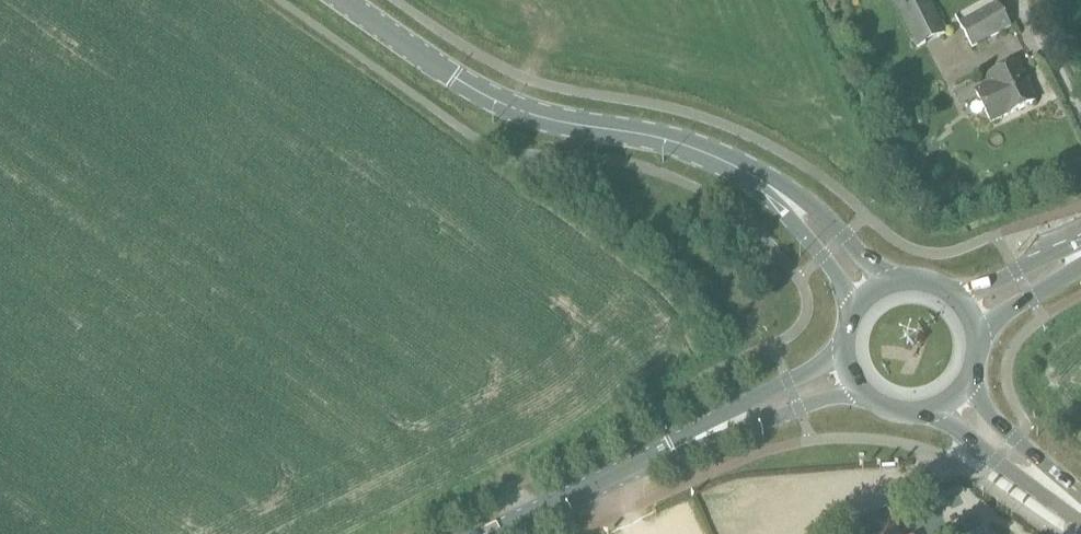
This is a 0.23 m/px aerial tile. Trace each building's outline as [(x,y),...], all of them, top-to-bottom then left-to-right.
[(842,10),(862,3),(861,0),(839,0),(842,10)] [(918,49),(947,34),(930,0),(893,0),(918,49)] [(1013,29),(998,2),(959,23),(974,50),(1013,29)] [(1026,73),(1023,74),(1017,62),(986,77),(990,85),(976,91),(992,123),(1036,102),(1027,84),(1030,83),(1026,73)]
